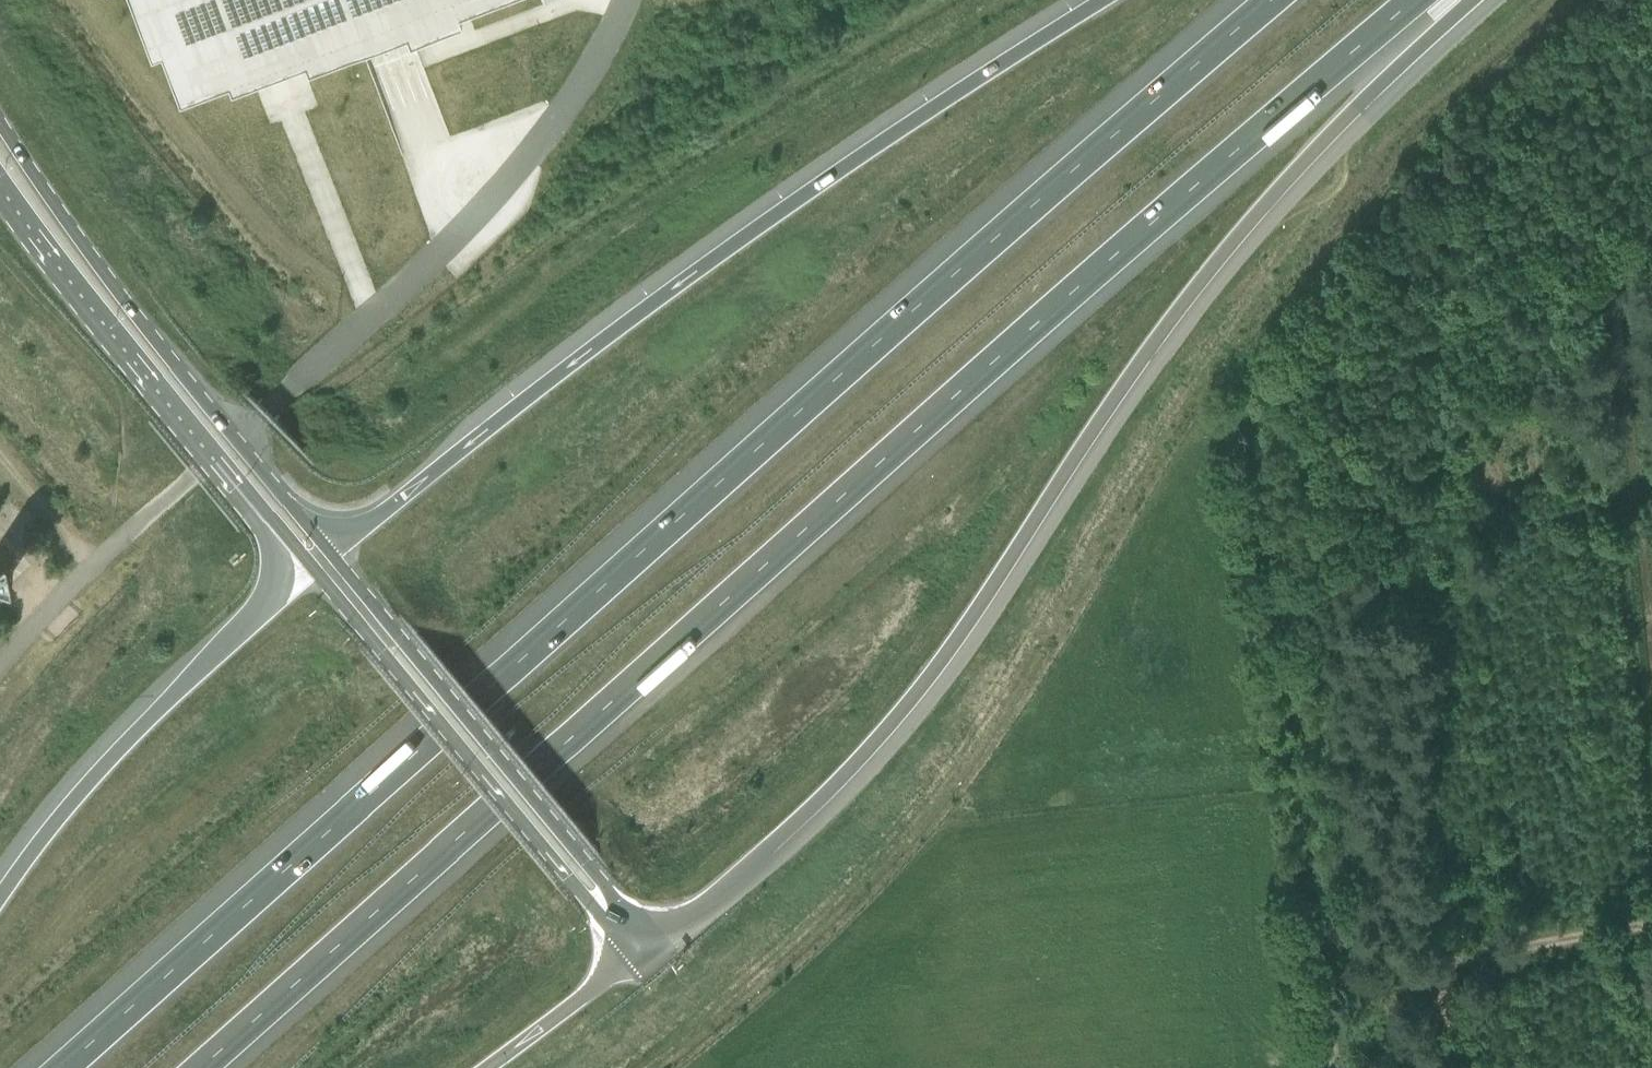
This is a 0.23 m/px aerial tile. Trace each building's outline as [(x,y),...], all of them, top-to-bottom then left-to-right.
[(152,48),(162,45),(180,94),(229,75),(232,83),(306,55),(309,63),(407,26),(410,35),(462,15),(459,7),(477,0),(134,0),(152,48)]
